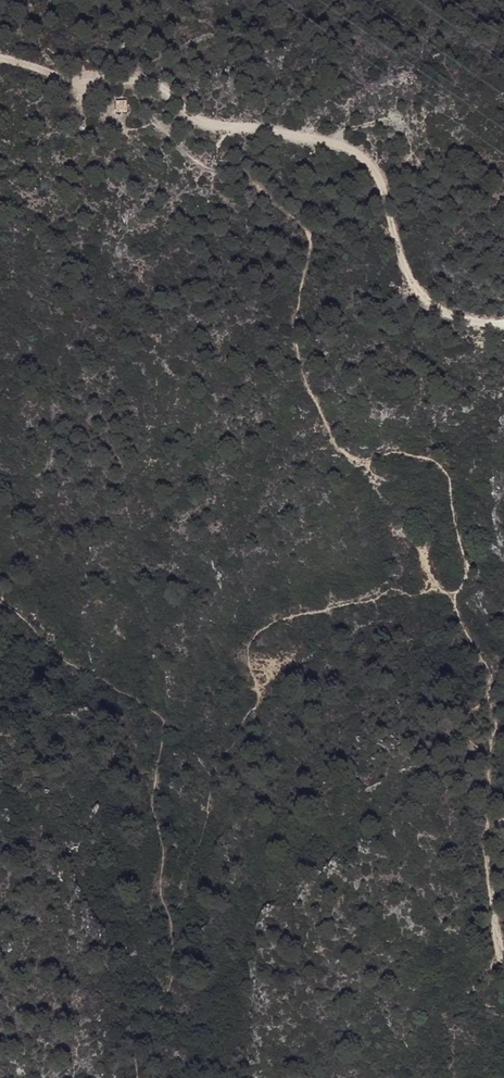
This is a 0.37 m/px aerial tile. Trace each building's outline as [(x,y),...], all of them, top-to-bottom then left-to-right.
[(117,101),(117,111),(127,111),(127,101),(117,101)]
